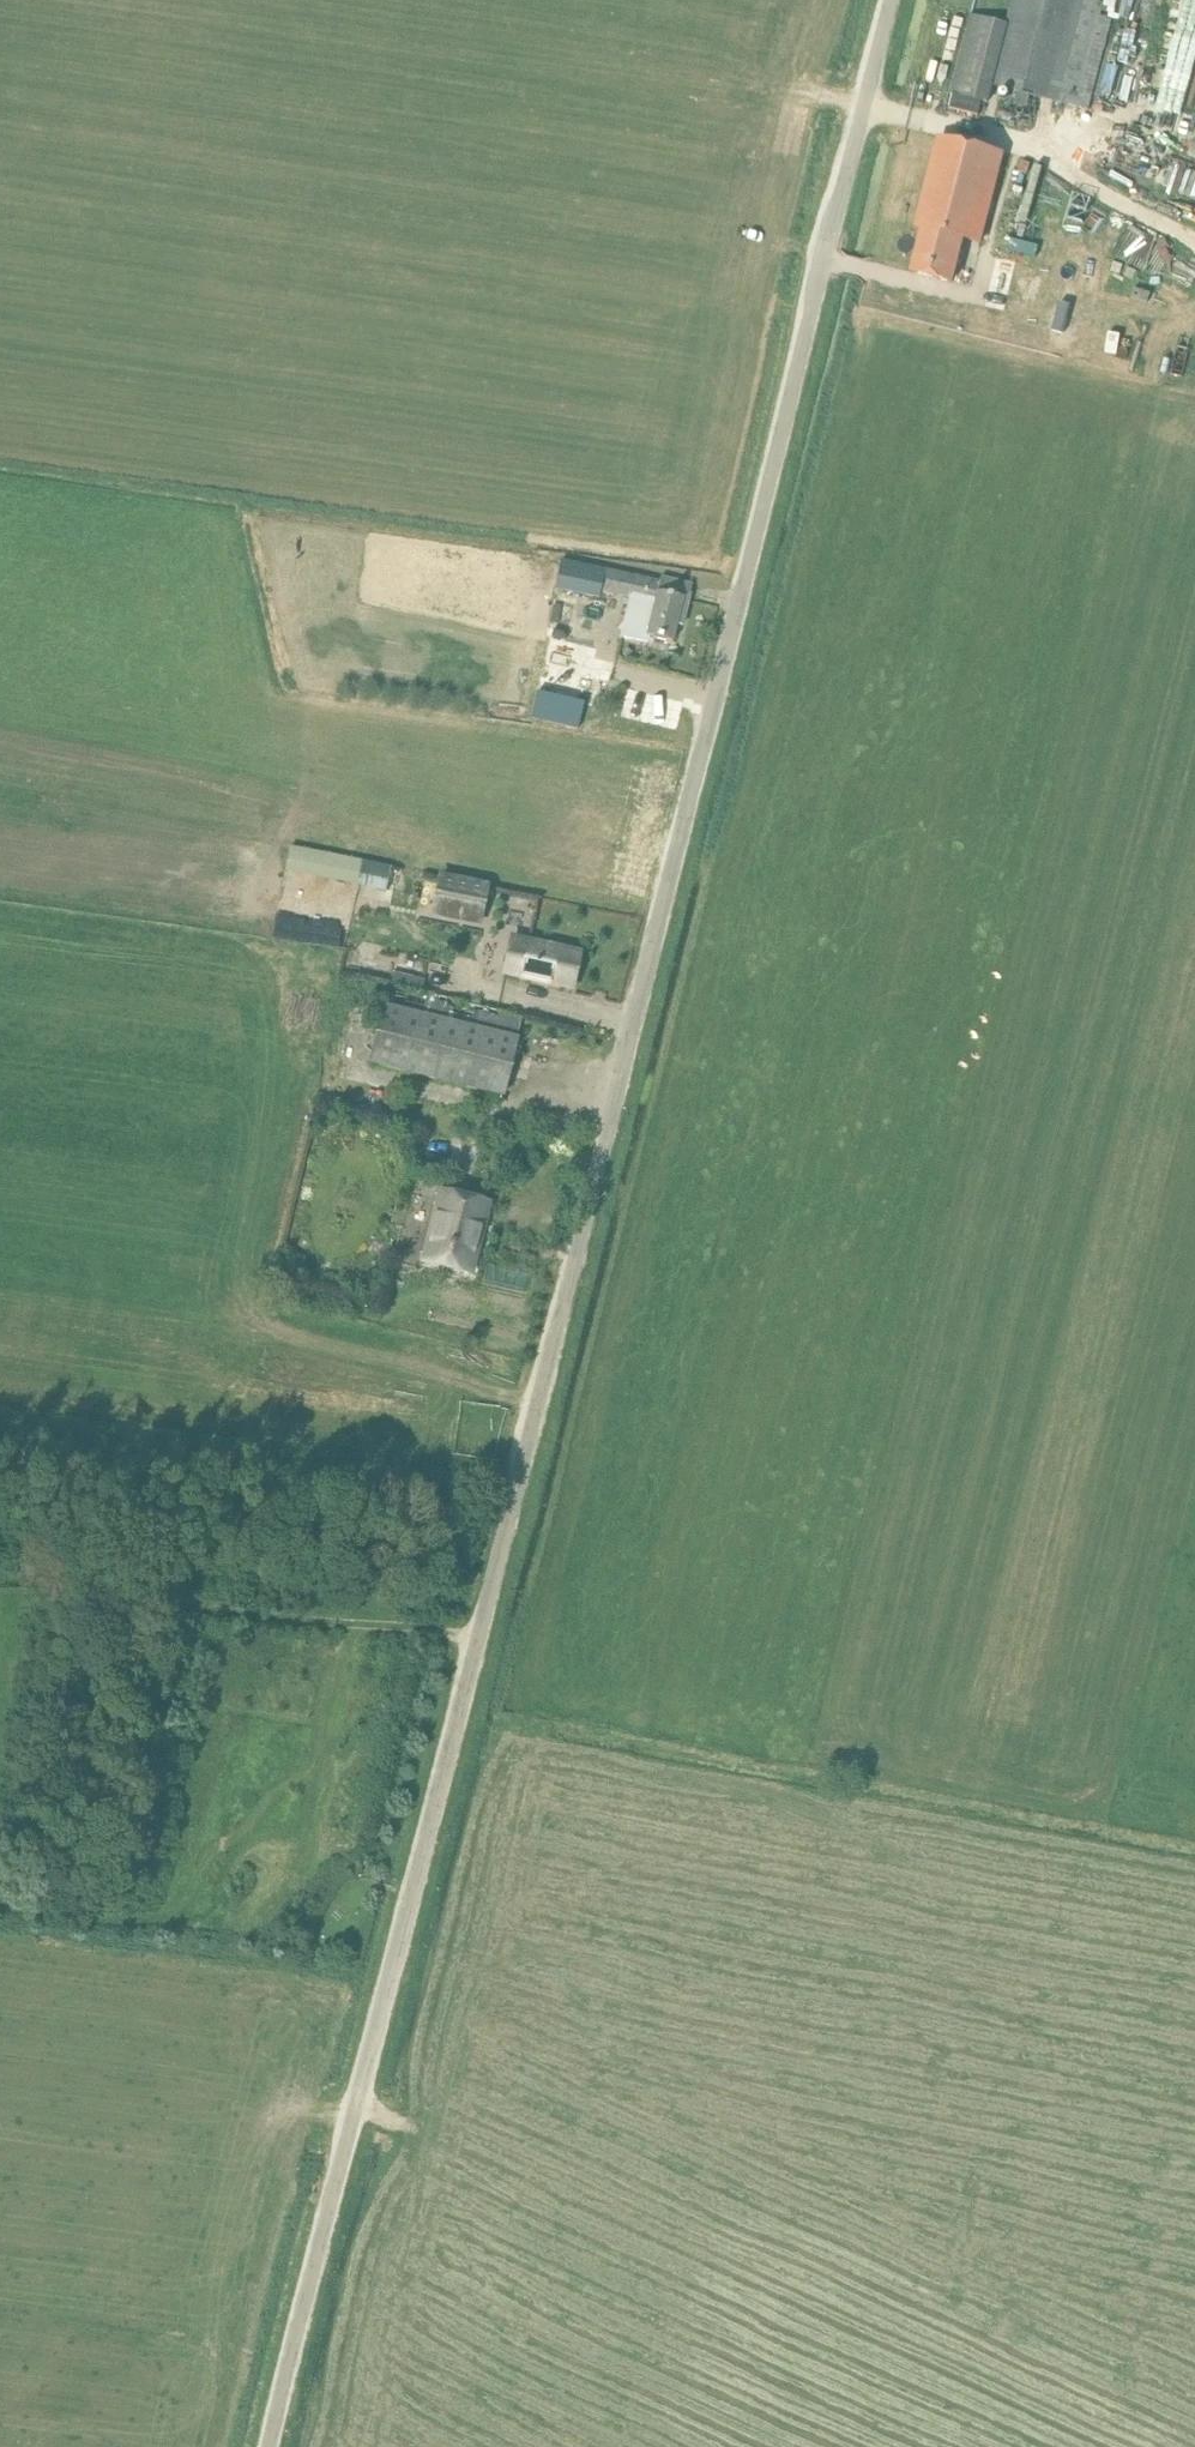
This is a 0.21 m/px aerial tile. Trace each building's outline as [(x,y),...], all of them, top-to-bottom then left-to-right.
[(952,93),(988,102),(993,85),(1089,110),(1117,0),(1014,0),(1007,24),(972,15),(952,93)] [(913,272),(936,278),(954,283),(965,239),(980,243),(1002,155),(940,139),(918,226),(924,228),(913,272)] [(1060,175),(1037,171),(1028,224),(1051,228),(1060,175)] [(1155,262),(1165,243),(1123,223),(1114,243),(1155,262)] [(1192,288),(1194,283),(1194,264),(1177,254),(1166,273),(1192,288)] [(555,590),(598,599),(600,593),(628,599),(619,637),(648,643),(649,637),(673,642),(679,617),(685,618),(692,585),(662,578),(661,582),(604,570),(561,561),(555,590)] [(290,846),(290,848),(285,871),(360,886),(365,863),(365,861),(290,846)] [(487,888),(439,878),(433,911),(481,921),(487,888)] [(505,972),(573,987),(580,955),(512,940),(505,972)] [(425,980),(392,972),(385,1005),(371,1063),(503,1096),(517,1038),(522,1018),(422,992),(425,980)] [(441,1191),(424,1261),(465,1271),(474,1234),(481,1236),(489,1204),(441,1191)]
